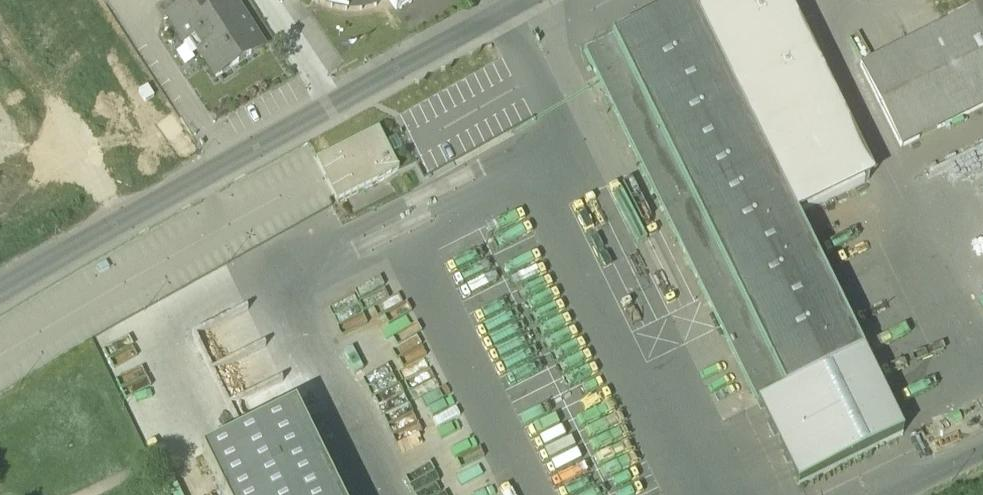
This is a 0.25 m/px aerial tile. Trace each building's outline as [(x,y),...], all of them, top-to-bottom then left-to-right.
[(207,16),(197,0),(193,0),(189,2),(185,5),(178,9),(171,14),(168,16),(179,33),(179,34),(183,40),(186,44),(196,37),(204,49),(199,51),(200,54),(205,61),(216,77),(221,74),(221,75),(230,69),(230,68),(237,64),(247,58),(247,57),(251,55),(247,50),(259,42),(256,38),(256,37),(253,32),(246,21),(242,15),(238,9),(235,3),(234,3),(232,0),(231,0),(207,16)] [(396,9),(410,0),(390,0),(396,9)] [(688,1),(794,216),(874,176),(788,0),(689,0),(688,1)] [(794,216),(688,1),(610,39),(784,390),(861,352),(794,216)] [(860,67),(901,148),(982,107),(982,5),(860,67)] [(784,390),(610,39),(583,52),(757,404),(784,390)] [(377,130),(315,162),(336,202),(398,171),(377,130)] [(784,390),(757,404),(796,483),(901,432),(861,352),(784,390)] [(294,409),(202,455),(222,494),(337,494),(294,409)]
